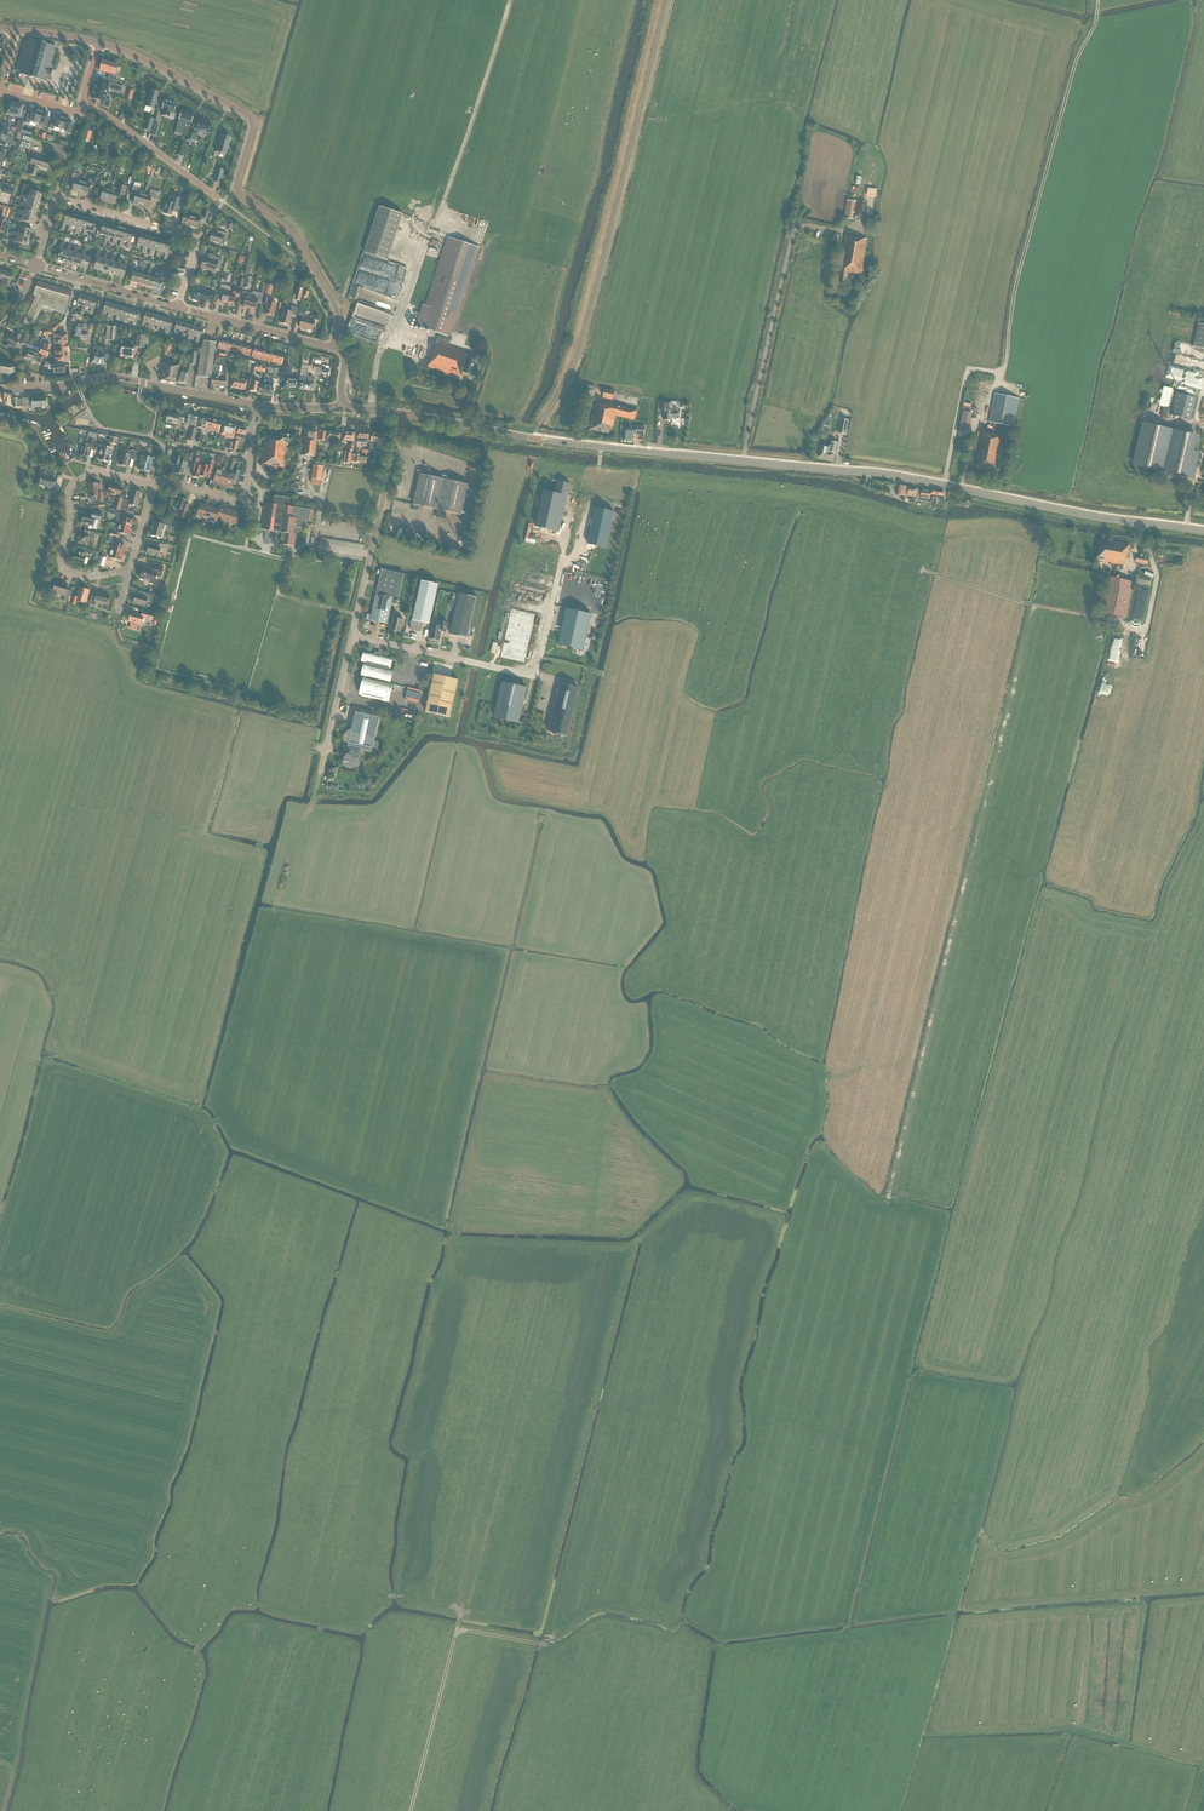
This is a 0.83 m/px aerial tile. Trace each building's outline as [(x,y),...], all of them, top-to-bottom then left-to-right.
[(46,44),(38,41),(38,42),(29,39),(27,43),(25,43),(17,71),(19,71),(19,73),(28,76),(28,77),(36,79),(37,79),(46,81),(46,79),(49,80),(51,75),(53,70),(52,69),(57,52),(54,51),(55,47),(46,44)] [(102,59),(99,71),(115,75),(118,63),(102,59)] [(114,76),(109,75),(107,80),(117,83),(118,80),(113,79),(114,76)] [(96,82),(94,90),(107,94),(108,89),(121,93),(123,87),(109,83),(108,86),(96,82)] [(94,90),(91,98),(103,102),(102,106),(109,108),(111,101),(105,99),(107,94),(94,90)] [(145,106),(154,109),(159,93),(150,90),(145,106)] [(177,103),(164,100),(161,109),(163,110),(162,116),(169,118),(171,112),(174,113),(177,103)] [(16,103),(10,101),(6,113),(10,114),(9,118),(12,119),(16,103)] [(23,105),(16,103),(12,119),(14,120),(16,115),(20,116),(23,105)] [(195,108),(183,105),(180,115),(177,127),(176,127),(184,130),(184,129),(187,117),(192,118),(195,108)] [(40,110),(33,109),(31,118),(27,117),(26,121),(30,122),(30,120),(37,122),(40,110)] [(47,112),(40,110),(37,122),(43,124),(42,126),(46,127),(48,123),(44,122),(47,112)] [(64,117),(57,115),(54,125),(51,124),(49,128),(54,129),(54,127),(61,129),(64,117)] [(70,119),(64,117),(61,129),(67,130),(66,133),(70,134),(72,129),(68,128),(70,119)] [(147,117),(144,129),(150,131),(153,119),(147,117)] [(212,124),(199,121),(196,129),(194,128),(191,139),(196,141),(199,130),(209,133),(212,124)] [(0,130),(0,138),(9,140),(10,138),(6,136),(7,132),(0,130)] [(92,132),(87,131),(84,140),(89,142),(92,132)] [(234,137),(225,134),(224,139),(222,138),(220,145),(222,146),(220,151),(229,153),(234,137)] [(0,138),(0,145),(3,146),(4,142),(8,143),(9,140),(0,138)] [(28,149),(30,143),(21,141),(20,147),(28,149)] [(186,144),(180,142),(176,154),(182,156),(186,144)] [(50,161),(31,156),(29,163),(30,163),(30,164),(33,165),(32,167),(32,166),(29,174),(36,176),(39,166),(47,169),(50,161)] [(224,171),(219,170),(215,184),(219,185),(224,171)] [(72,191),(79,194),(83,182),(78,180),(79,174),(73,172),(71,180),(75,182),(72,191)] [(90,177),(88,183),(83,182),(79,194),(87,196),(90,186),(94,187),(96,179),(90,177)] [(103,190),(100,200),(107,202),(111,190),(105,188),(107,182),(101,181),(99,188),(103,190)] [(133,204),(140,206),(144,194),(139,193),(140,187),(134,185),(132,193),(136,194),(133,204)] [(107,202),(115,204),(117,198),(123,200),(127,188),(118,186),(116,191),(111,190),(107,202)] [(878,188),(868,188),(868,197),(877,197),(878,188)] [(149,196),(144,194),(140,206),(148,208),(151,199),(159,201),(161,193),(151,190),(149,196)] [(23,195),(22,198),(28,200),(28,198),(40,201),(42,194),(30,191),(29,197),(23,195)] [(174,205),(178,206),(180,199),(173,197),(171,203),(166,202),(163,213),(171,215),(174,205)] [(26,205),(38,209),(40,201),(28,198),(28,200),(26,204),(21,202),(20,205),(26,207),(26,205)] [(843,217),(852,219),(854,213),(856,201),(847,200),(843,217)] [(38,209),(26,205),(26,207),(24,211),(19,210),(18,213),(23,214),(24,213),(35,216),(38,209)] [(379,207),(365,254),(389,261),(403,214),(379,207)] [(72,226),(71,226),(74,214),(66,212),(63,224),(69,225),(67,231),(70,232),(72,226)] [(24,213),(23,214),(22,219),(16,217),(15,220),(22,222),(22,221),(33,224),(35,216),(24,213)] [(79,228),(78,228),(81,216),(74,214),(71,226),(72,226),(76,228),(75,233),(78,234),(79,228)] [(198,222),(201,223),(202,219),(193,216),(193,218),(184,215),(181,223),(187,225),(187,224),(197,227),(198,222)] [(87,231),(85,230),(89,219),(81,216),(78,228),(79,228),(84,230),(82,236),(85,236),(87,231)] [(93,232),(96,221),(89,219),(85,230),(87,231),(91,232),(90,238),(93,239),(94,232),(93,232)] [(109,237),(107,237),(111,225),(103,223),(100,234),(106,236),(104,242),(107,243),(109,237)] [(116,239),(115,239),(118,227),(111,225),(107,237),(109,237),(113,238),(112,244),(115,245),(116,239)] [(12,231),(11,234),(17,236),(18,234),(29,238),(31,230),(20,227),(18,233),(12,231)] [(122,247),(124,241),(122,241),(126,229),(118,227),(115,239),(116,239),(121,240),(119,246),(122,247)] [(130,243),(133,231),(126,229),(122,241),(124,241),(128,243),(126,248),(129,249),(131,243),(130,243)] [(212,233),(210,241),(224,245),(225,240),(226,240),(228,234),(218,231),(217,235),(212,233)] [(18,234),(17,236),(16,240),(10,239),(9,242),(15,243),(16,242),(27,245),(29,238),(18,234)] [(146,248),(144,247),(148,236),(140,234),(137,245),(143,247),(141,253),(144,254),(146,248)] [(847,272),(862,274),(867,239),(860,238),(860,237),(846,235),(840,270),(842,270),(839,283),(846,284),(847,272)] [(153,250),(152,250),(155,238),(148,236),(144,247),(146,248),(150,249),(149,255),(151,256),(153,250)] [(155,238),(152,250),(153,250),(158,251),(156,257),(159,258),(161,252),(159,252),(163,240),(155,238)] [(452,337),(450,336),(479,248),(448,238),(426,306),(423,305),(417,326),(440,333),(437,342),(436,342),(434,348),(433,347),(429,360),(427,360),(426,363),(423,362),(420,369),(425,371),(427,367),(461,378),(463,371),(465,372),(471,374),(476,357),(470,355),(470,356),(468,355),(469,354),(463,352),(464,351),(449,346),(452,337)] [(167,254),(170,242),(163,240),(159,252),(161,252),(165,253),(163,259),(166,260),(168,254),(167,254)] [(65,262),(68,251),(67,250),(62,249),(64,243),(61,242),(59,248),(61,249),(57,260),(65,262)] [(76,253),(74,252),(70,251),(71,245),(68,244),(67,250),(68,251),(65,262),(72,264),(76,253)] [(83,255),(82,255),(77,253),(79,247),(76,247),(74,252),(76,253),(72,264),(80,267),(83,255)] [(86,250),(83,249),(82,255),(83,255),(80,267),(87,269),(91,257),(84,255),(86,250)] [(227,251),(220,249),(218,255),(226,257),(227,251)] [(101,271),(104,259),(103,259),(98,258),(100,252),(97,251),(95,257),(97,257),(93,269),(101,271)] [(105,253),(103,259),(104,259),(101,271),(108,273),(112,261),(110,261),(106,260),(107,254),(105,253)] [(119,264),(118,263),(113,262),(115,256),(112,255),(110,261),(112,261),(108,273),(116,275),(119,264)] [(237,264),(239,265),(240,261),(247,263),(248,258),(239,256),(237,264)] [(122,258),(119,257),(118,263),(119,264),(116,275),(123,278),(127,266),(121,264),(122,258)] [(216,265),(220,266),(222,259),(215,257),(213,261),(204,258),(201,269),(214,273),(216,265)] [(138,284),(141,274),(140,274),(135,273),(137,267),(134,267),(132,272),(133,272),(130,282),(138,284)] [(148,276),(147,276),(142,275),(144,270),(141,269),(140,274),(141,274),(138,284),(145,286),(148,276)] [(13,273),(5,271),(2,280),(7,282),(6,286),(9,287),(13,273)] [(155,279),(154,278),(149,277),(151,272),(148,271),(147,276),(148,276),(145,286),(152,288),(155,279)] [(158,274),(156,273),(154,278),(155,279),(152,288),(160,290),(162,281),(157,279),(158,274)] [(31,296),(19,320),(30,325),(31,322),(34,323),(42,307),(54,310),(64,313),(71,292),(37,282),(32,297),(31,296)] [(227,304),(231,287),(221,285),(219,293),(223,294),(221,302),(227,304)] [(239,298),(241,290),(231,287),(227,304),(233,305),(235,297),(239,298)] [(213,293),(203,290),(202,292),(195,290),(192,299),(197,301),(198,300),(206,303),(207,298),(211,299),(213,293)] [(253,294),(252,294),(243,292),(241,298),(245,299),(243,307),(249,309),(253,294)] [(253,292),(252,294),(253,294),(249,309),(255,310),(257,302),(260,303),(263,294),(253,292)] [(82,310),(84,311),(86,307),(88,297),(80,294),(77,304),(83,306),(82,310)] [(93,313),(97,299),(88,297),(86,307),(91,308),(90,313),(93,313)] [(265,313),(273,315),(276,304),(268,302),(269,298),(265,297),(263,305),(267,306),(265,313)] [(110,318),(111,314),(114,304),(106,302),(103,312),(109,313),(107,318),(110,318)] [(116,320),(118,321),(120,317),(123,307),(114,304),(111,314),(117,316),(116,320)] [(358,304),(355,317),(369,321),(373,308),(358,304)] [(128,319),(131,309),(123,307),(120,317),(125,318),(124,322),(123,322),(122,326),(126,327),(127,323),(128,319)] [(290,312),(283,310),(280,323),(289,325),(291,315),(296,316),(298,308),(292,307),(290,312)] [(135,326),(139,312),(131,309),(128,319),(134,321),(133,325),(135,326)] [(150,329),(151,324),(154,315),(146,312),(143,322),(149,324),(148,328),(150,329)] [(299,328),(312,331),(315,321),(304,318),(305,314),(299,313),(297,322),(300,323),(299,328)] [(159,331),(160,327),(163,317),(154,315),(151,324),(157,326),(156,330),(159,331)] [(167,333),(171,319),(163,317),(160,327),(166,328),(164,333),(167,333)] [(181,338),(183,333),(186,323),(177,321),(174,331),(180,333),(179,337),(181,338)] [(81,339),(82,328),(82,325),(74,323),(73,332),(75,332),(74,338),(81,339)] [(191,336),(194,326),(186,323),(183,333),(188,335),(187,339),(190,340),(191,336)] [(1198,323),(1193,347),(1203,349),(1203,325),(1198,323)] [(113,327),(107,326),(106,331),(106,334),(106,340),(114,341),(116,327),(113,327)] [(198,342),(202,328),(194,326),(191,336),(197,337),(196,342),(198,342)] [(22,335),(18,332),(14,339),(10,336),(7,341),(8,341),(6,346),(14,351),(17,346),(16,346),(19,341),(18,341),(22,335)] [(133,346),(144,348),(145,345),(149,345),(150,337),(135,334),(133,346)] [(58,359),(58,361),(68,361),(67,335),(54,335),(55,359),(58,359)] [(218,349),(229,351),(231,343),(220,340),(218,349)] [(197,377),(211,378),(215,343),(203,341),(200,351),(197,377)] [(236,353),(238,344),(231,343),(229,351),(236,353)] [(43,344),(41,349),(40,354),(47,356),(50,346),(43,344)] [(243,355),(245,346),(238,344),(236,353),(243,355)] [(133,360),(135,349),(120,346),(119,358),(124,358),(124,359),(128,359),(133,360)] [(249,357),(252,348),(245,346),(243,355),(249,357)] [(31,360),(32,360),(34,353),(33,353),(34,349),(27,347),(24,358),(31,360)] [(42,355),(40,355),(40,354),(41,349),(35,347),(34,353),(32,360),(40,363),(42,355)] [(106,353),(107,353),(107,349),(94,347),(93,352),(92,352),(91,363),(105,365),(106,353)] [(251,357),(258,359),(260,350),(253,348),(251,357)] [(265,360),(267,352),(260,350),(258,359),(265,360)] [(189,364),(196,365),(197,353),(191,352),(189,364)] [(272,362),(274,353),(267,352),(265,360),(272,362)] [(281,355),(274,353),(272,362),(282,364),(284,356),(281,355)] [(1171,363),(1192,366),(1194,356),(1173,353),(1171,363)] [(211,385),(224,387),(228,359),(215,357),(214,365),(213,365),(211,385)] [(307,377),(309,366),(307,366),(308,361),(303,360),(300,376),(298,389),(313,390),(314,378),(307,377)] [(15,368),(15,367),(11,364),(0,362),(0,373),(9,375),(10,375),(14,373),(14,372),(15,368)] [(161,380),(175,383),(176,383),(178,373),(180,364),(162,362),(160,376),(161,377),(161,380)] [(255,370),(264,373),(266,367),(256,364),(255,370)] [(53,369),(54,373),(65,373),(64,365),(53,365),(48,366),(49,369),(53,369)] [(284,365),(282,374),(286,374),(285,379),(284,387),(298,389),(299,377),(293,377),(293,374),(288,373),(290,366),(284,365)] [(179,371),(178,373),(176,383),(186,385),(187,377),(188,373),(179,371)] [(230,388),(245,390),(247,380),(232,377),(230,388)] [(263,385),(265,386),(263,394),(271,396),(274,382),(269,381),(264,380),(263,385)] [(265,386),(263,385),(258,384),(258,383),(252,381),(250,391),(256,392),(263,394),(265,386)] [(592,391),(593,391),(594,386),(588,385),(585,397),(590,398),(592,391)] [(1164,386),(1160,405),(1169,407),(1173,388),(1164,386)] [(603,398),(613,400),(615,391),(605,389),(603,398)] [(1171,414),(1191,419),(1196,398),(1176,393),(1171,414)] [(995,423),(994,429),(987,428),(986,433),(980,432),(977,448),(974,467),(999,472),(1006,436),(1003,435),(1005,425),(1014,427),(1020,399),(995,394),(990,422),(995,423)] [(22,398),(22,399),(23,407),(27,407),(27,409),(32,409),(32,408),(47,407),(46,396),(31,397),(31,398),(22,398)] [(18,399),(18,398),(13,399),(13,407),(23,407),(22,399),(18,399)] [(616,416),(635,420),(637,411),(602,403),(602,404),(596,403),(592,420),(593,421),(591,429),(611,434),(616,416)] [(678,410),(673,409),(672,411),(668,411),(669,404),(661,403),(661,411),(665,411),(664,420),(672,421),(672,418),(677,418),(678,412),(678,410)] [(1161,416),(1168,418),(1170,408),(1163,406),(1161,416)] [(972,413),(962,411),(959,428),(969,429),(972,413)] [(175,428),(180,429),(181,426),(183,418),(179,417),(179,416),(168,413),(166,421),(176,424),(175,428)] [(198,417),(188,414),(187,419),(185,424),(192,426),(191,427),(188,440),(194,441),(196,428),(198,417)] [(199,428),(201,428),(200,434),(199,433),(197,442),(201,443),(203,434),(204,429),(206,419),(199,417),(197,427),(199,427),(199,428)] [(208,419),(205,429),(204,429),(203,434),(206,435),(207,430),(217,432),(215,438),(218,439),(220,429),(219,429),(221,422),(208,419)] [(849,420),(841,419),(838,433),(846,435),(849,420)] [(1164,424),(1144,419),(1133,464),(1141,466),(1141,468),(1152,470),(1152,469),(1192,479),(1198,452),(1192,451),(1195,435),(1163,428),(1164,424)] [(223,423),(220,433),(227,435),(227,436),(231,437),(232,432),(234,433),(236,426),(223,423)] [(238,438),(244,439),(246,430),(246,428),(245,428),(237,426),(232,450),(236,451),(238,441),(237,441),(238,438)] [(624,433),(623,441),(633,442),(634,434),(634,433),(636,434),(644,435),(645,427),(637,426),(636,431),(634,431),(634,430),(625,429),(624,433)] [(302,439),(300,455),(314,457),(316,440),(316,432),(305,431),(305,437),(302,437),(302,439)] [(339,440),(340,433),(327,431),(326,442),(331,443),(339,444),(339,440)] [(354,441),(355,432),(343,431),(343,440),(351,441),(350,445),(349,445),(349,450),(353,450),(354,445),(353,445),(354,441)] [(357,442),(369,443),(370,432),(358,431),(357,442)] [(370,442),(382,444),(384,434),(372,432),(370,442)] [(280,434),(280,437),(264,435),(264,443),(286,445),(287,445),(287,443),(293,444),(294,436),(280,434)] [(118,438),(110,436),(108,443),(116,445),(118,438)] [(81,438),(79,443),(82,444),(79,455),(88,457),(90,448),(93,449),(95,442),(81,438)] [(834,453),(836,454),(839,443),(830,441),(829,448),(821,446),(820,451),(818,457),(833,460),(834,453)] [(284,467),(286,445),(264,443),(262,464),(268,465),(268,466),(284,467)] [(99,459),(108,462),(111,448),(102,446),(100,455),(99,455),(98,458),(99,459)] [(362,453),(368,454),(367,461),(372,462),(374,447),(369,446),(369,450),(362,449),(362,453)] [(127,467),(129,458),(133,459),(135,451),(131,450),(131,451),(128,451),(127,454),(122,453),(119,465),(127,467)] [(184,475),(187,462),(182,461),(183,458),(174,455),(171,464),(177,466),(175,473),(184,475)] [(354,462),(366,463),(366,456),(355,455),(352,455),(351,461),(354,462)] [(138,469),(150,472),(153,459),(142,456),(138,469)] [(200,476),(202,467),(198,466),(200,459),(197,458),(193,458),(190,470),(194,470),(192,476),(199,478),(200,476)] [(207,466),(202,464),(202,467),(200,476),(206,478),(207,473),(211,474),(215,461),(209,459),(207,466)] [(320,480),(322,467),(313,466),(311,478),(320,480)] [(213,482),(219,484),(223,471),(216,469),(213,482)] [(56,479),(52,478),(54,472),(46,470),(44,476),(41,476),(39,484),(44,486),(44,487),(49,488),(49,487),(53,489),(56,479)] [(219,484),(225,486),(229,473),(223,471),(219,484)] [(236,475),(229,473),(225,486),(232,487),(236,475)] [(436,518),(444,520),(446,511),(461,515),(468,485),(420,474),(414,504),(438,510),(436,518)] [(570,484),(558,481),(555,493),(544,491),(536,526),(559,532),(570,484)] [(98,483),(89,484),(90,497),(97,496),(98,502),(104,502),(103,492),(99,493),(98,483)] [(123,500),(119,498),(119,496),(122,488),(110,485),(108,493),(114,495),(112,501),(115,502),(114,508),(120,510),(123,500)] [(919,497),(920,493),(916,492),(917,488),(900,486),(898,486),(896,494),(899,494),(901,495),(906,496),(912,497),(912,500),(918,501),(919,497)] [(921,498),(920,500),(929,502),(931,491),(922,489),(921,498)] [(929,502),(931,502),(932,497),(943,499),(944,492),(931,489),(931,491),(929,502)] [(129,504),(137,506),(141,493),(132,491),(129,501),(125,500),(122,510),(127,511),(128,509),(129,504)] [(302,520),(312,522),(314,510),(288,507),(290,495),(275,493),(273,504),(266,503),(262,530),(282,533),(280,544),(294,547),(297,528),(301,529),(302,520)] [(187,500),(178,497),(178,498),(179,498),(178,500),(177,500),(176,503),(177,504),(176,508),(175,508),(180,510),(179,515),(182,516),(181,517),(186,518),(188,509),(184,508),(187,500)] [(196,516),(203,518),(206,505),(200,503),(198,510),(195,509),(193,516),(196,517),(196,516)] [(206,505),(203,518),(209,520),(213,507),(206,505)] [(216,519),(222,521),(226,508),(220,506),(219,509),(216,519)] [(213,507),(209,520),(209,522),(212,523),(212,524),(214,524),(215,522),(216,522),(216,519),(219,509),(213,507)] [(222,521),(229,523),(232,510),(226,508),(222,521)] [(614,512),(596,508),(588,544),(606,548),(614,512)] [(235,525),(239,512),(232,510),(229,523),(235,525)] [(99,521),(100,521),(102,514),(93,512),(92,516),(84,514),(81,526),(82,526),(82,523),(93,526),(92,529),(96,530),(99,521)] [(117,517),(121,518),(119,525),(131,528),(133,521),(124,519),(125,515),(118,513),(117,517)] [(163,528),(170,530),(172,522),(163,520),(162,524),(154,522),(151,535),(161,538),(163,528)] [(117,532),(129,535),(131,528),(119,525),(117,532)] [(83,534),(79,533),(77,543),(87,546),(88,541),(94,542),(96,533),(84,529),(83,534)] [(113,543),(111,550),(123,553),(125,546),(116,544),(117,539),(109,537),(108,542),(113,543)] [(1126,560),(1130,545),(1101,539),(1096,560),(1103,561),(1103,562),(1117,564),(1116,569),(1122,570),(1123,566),(1124,566),(1125,560),(1126,560)] [(146,555),(147,553),(158,556),(159,551),(165,553),(167,545),(160,543),(159,548),(148,545),(146,555)] [(86,557),(85,557),(87,552),(79,550),(78,555),(74,554),(72,562),(84,564),(86,557)] [(121,561),(123,553),(111,550),(109,557),(121,561)] [(106,558),(100,556),(98,565),(104,566),(106,558)] [(1135,562),(1147,564),(1149,558),(1136,556),(1135,562)] [(139,579),(144,580),(144,581),(153,584),(156,576),(161,577),(163,566),(154,564),(152,569),(143,567),(141,573),(140,574),(139,575),(139,576),(140,578),(139,579)] [(1151,578),(1137,575),(1135,582),(1149,585),(1151,578)] [(1134,582),(1108,577),(1101,612),(1126,618),(1134,582)] [(55,581),(52,593),(64,596),(63,601),(68,602),(71,591),(66,590),(67,585),(55,581)] [(423,623),(429,624),(438,584),(422,581),(413,620),(410,629),(418,631),(422,629),(423,623)] [(81,589),(78,589),(76,597),(72,596),(69,604),(74,605),(75,600),(86,603),(89,591),(81,589)] [(107,605),(110,596),(97,593),(95,597),(92,596),(89,604),(95,606),(96,602),(107,605)] [(146,593),(145,597),(135,595),(133,603),(145,606),(146,601),(151,602),(153,595),(146,593)] [(468,639),(477,597),(459,593),(450,635),(468,639)] [(370,620),(387,624),(393,598),(376,594),(370,620)] [(513,609),(502,657),(526,663),(537,615),(513,609)] [(141,615),(130,612),(128,622),(141,625),(143,618),(152,621),(154,614),(142,611),(141,615)] [(590,617),(566,611),(558,647),(582,652),(590,617)] [(391,630),(401,632),(404,620),(397,618),(398,614),(395,614),(391,630)] [(433,625),(430,639),(439,641),(441,632),(446,633),(448,623),(441,622),(440,626),(433,625)] [(387,658),(375,656),(369,654),(367,653),(365,662),(367,662),(364,677),(367,677),(362,696),(386,702),(390,683),(387,682),(390,669),(388,669),(390,659),(387,658)] [(427,704),(427,705),(426,712),(450,717),(458,680),(434,674),(428,701),(426,700),(426,703),(427,704)] [(518,723),(526,687),(502,682),(494,718),(518,723)] [(567,736),(578,688),(560,683),(549,731),(567,736)] [(405,698),(420,702),(423,690),(409,687),(405,698)] [(345,742),(347,743),(349,744),(348,747),(351,748),(350,752),(348,752),(347,753),(346,753),(345,754),(344,755),(343,755),(345,756),(344,760),(344,762),(344,763),(345,764),(346,765),(347,766),(348,767),(349,767),(350,768),(351,768),(353,768),(354,767),(355,767),(356,766),(357,765),(358,764),(358,763),(360,754),(360,750),(372,753),(380,717),(356,712),(352,729),(350,730),(346,732),(345,734),(343,736),(343,737),(343,738),(343,739),(344,741),(345,742)] [(529,723),(530,714),(523,713),(521,722),(529,723)]
